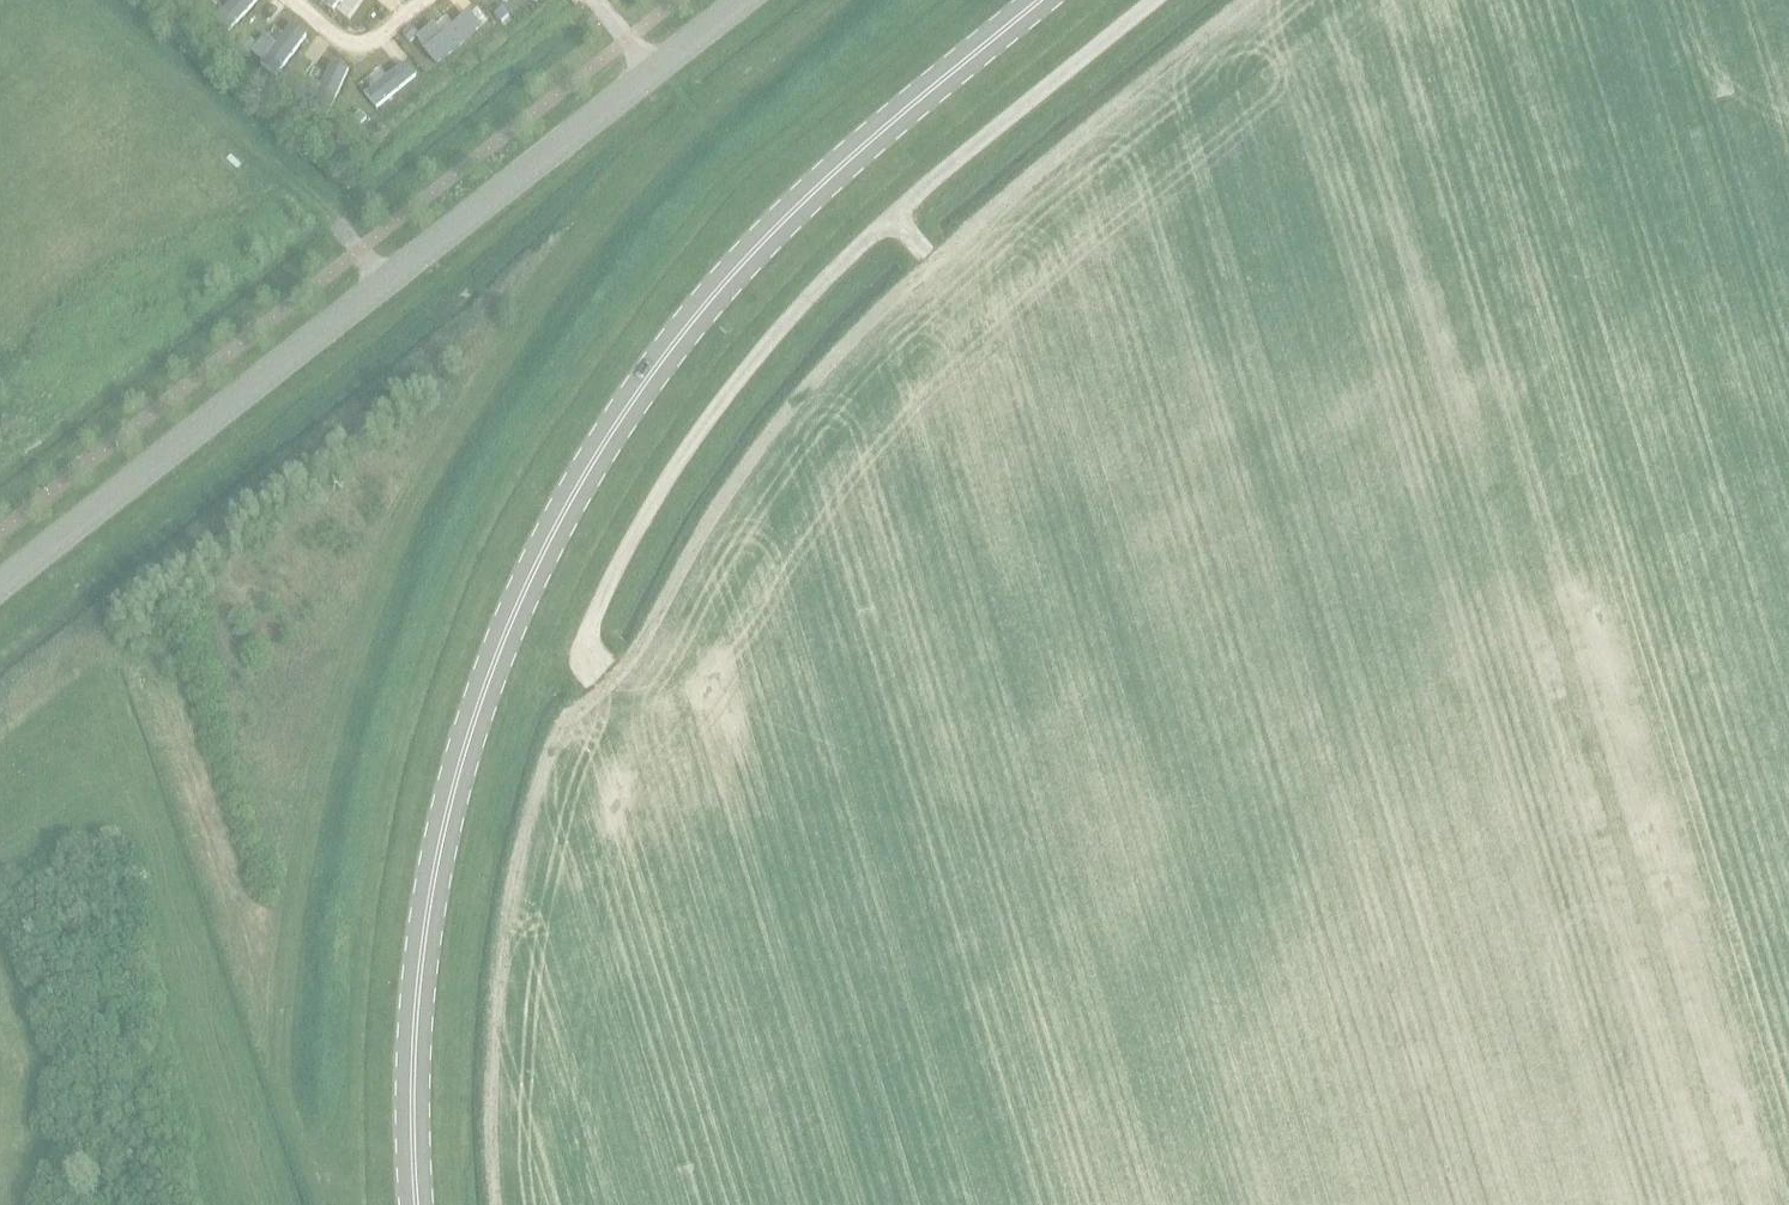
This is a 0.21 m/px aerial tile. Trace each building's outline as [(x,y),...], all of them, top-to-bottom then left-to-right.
[(258,0),(232,0),(214,19),(227,32),(258,0)] [(332,8),(338,0),(321,0),(332,8)] [(423,45),(436,62),(481,26),(467,10),(442,30),(433,19),(415,33),(424,44),(423,45)] [(274,75),(305,34),(291,23),(275,45),(263,36),(251,53),(262,61),(260,64),(274,75)] [(363,89),(378,106),(418,73),(403,56),(363,89)] [(327,113),(348,66),(330,58),(319,82),(304,75),(295,97),(309,103),(308,105),(327,113)]
